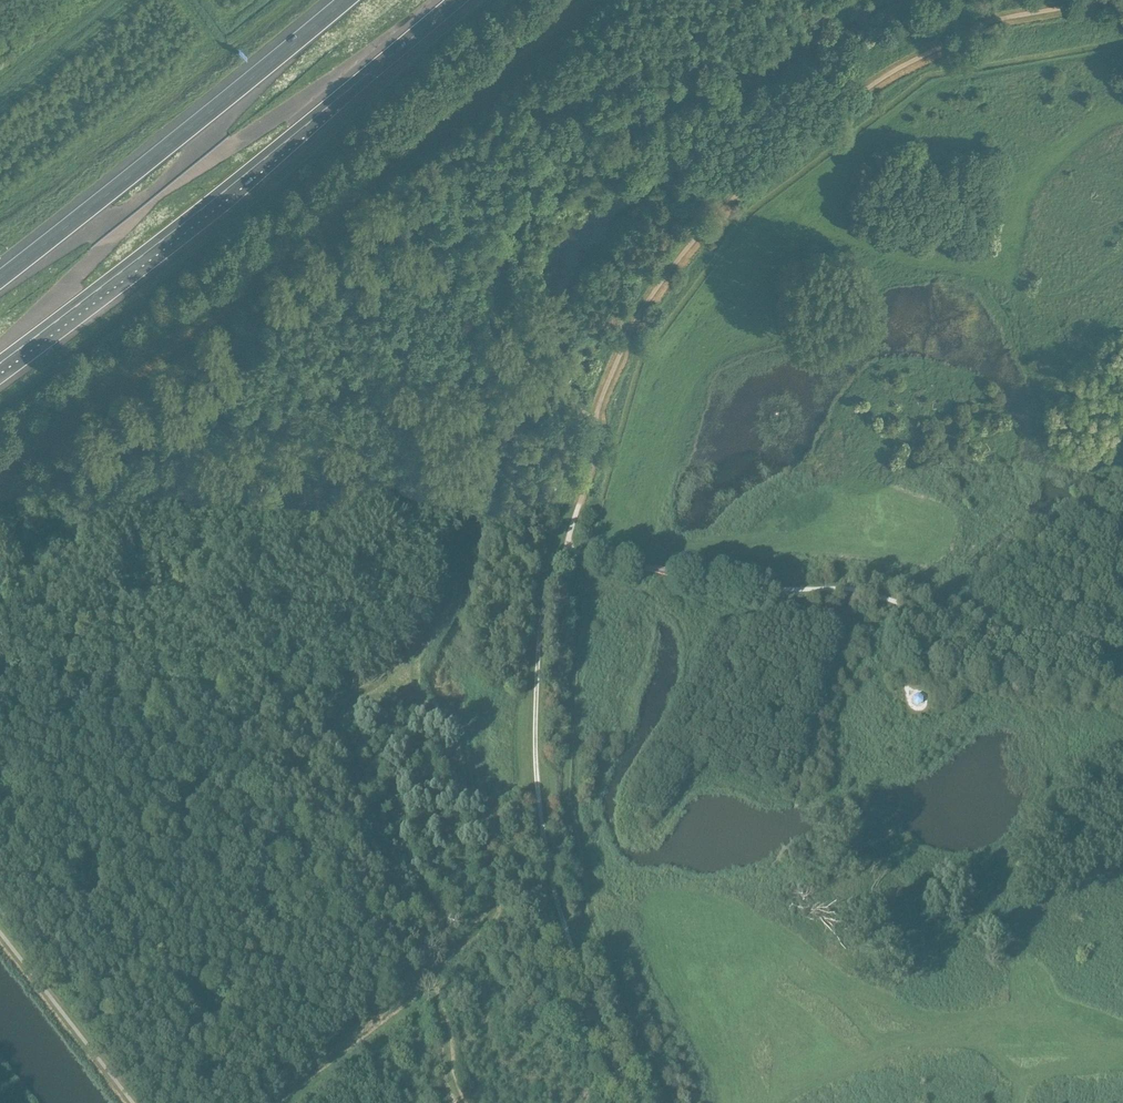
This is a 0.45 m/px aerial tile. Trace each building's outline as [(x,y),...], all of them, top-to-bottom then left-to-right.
[(921,699),(919,694),(913,694),(909,699),(911,704),(918,704),(921,699)]
